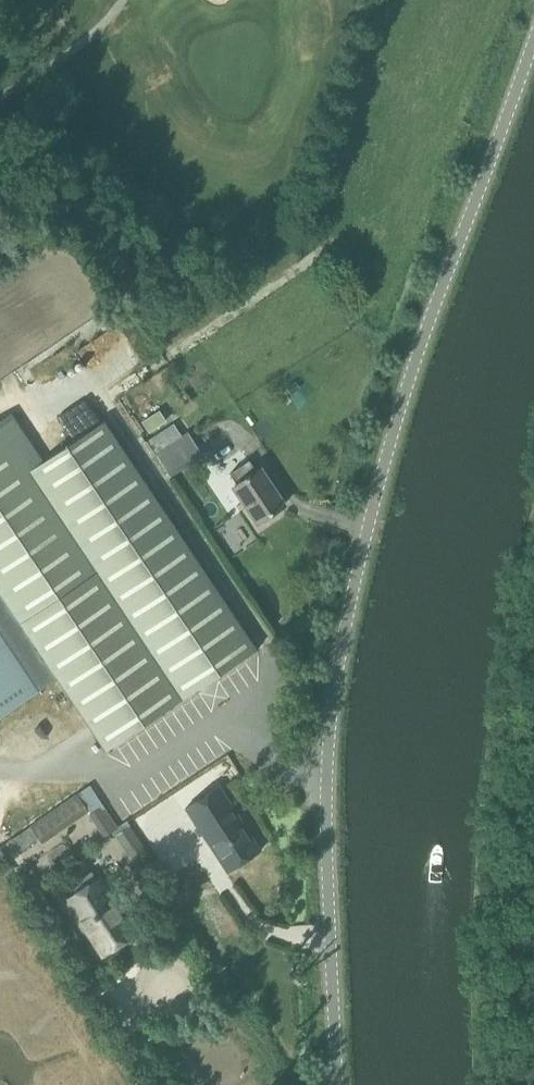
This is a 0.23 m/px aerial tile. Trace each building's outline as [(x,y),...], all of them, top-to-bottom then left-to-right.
[(295,382),(288,387),(292,393),(299,388),(295,382)] [(154,413),(143,421),(150,432),(162,425),(154,413)] [(57,678),(106,751),(258,650),(104,420),(29,471),(0,427),(0,717),(57,678)] [(175,424),(156,436),(148,441),(156,454),(168,472),(200,452),(188,433),(183,437),(175,424)] [(235,486),(259,522),(284,505),(260,469),(257,471),(250,460),(230,473),(238,484),(235,486)] [(279,715),(278,723),(287,724),(287,715),(279,715)] [(90,785),(78,794),(86,806),(89,804),(109,834),(118,827),(90,785)] [(262,850),(220,786),(186,808),(228,872),(262,850)] [(78,794),(12,839),(20,851),(86,806),(78,794)] [(128,821),(118,827),(150,876),(160,869),(128,821)] [(68,898),(104,953),(133,934),(97,879),(68,898)]
